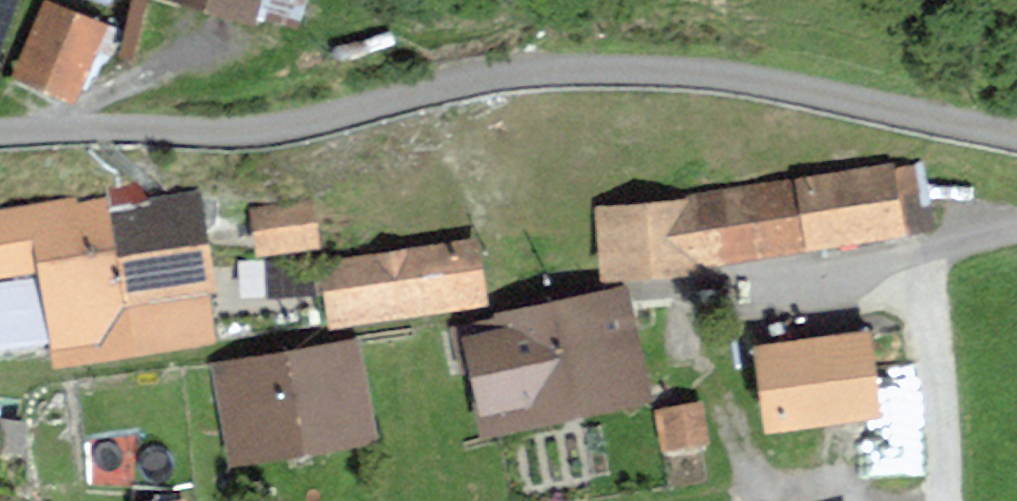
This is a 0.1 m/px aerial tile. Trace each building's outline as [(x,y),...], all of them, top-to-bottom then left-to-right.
[(9,0),(0,0),(0,26),(9,0)] [(107,18),(62,0),(38,0),(10,71),(75,97),(107,18)] [(245,16),(250,0),(190,0),(245,16)] [(223,341),(196,177),(160,183),(155,155),(101,164),(104,182),(133,356),(223,341)] [(699,268),(799,253),(799,250),(934,230),(923,158),(896,162),(895,157),(786,173),(785,166),(686,181),(699,268)] [(133,356),(104,182),(77,187),(76,178),(0,191),(0,278),(38,272),(54,369),(133,356)] [(699,268),(686,181),(589,195),(602,282),(699,268)] [(323,255),(322,248),(312,183),(246,193),(257,258),(268,256),(269,293),(323,293),(323,255)] [(328,328),(489,303),(478,231),(323,255),(323,293),(328,328)] [(485,439),(654,402),(627,280),(458,317),(485,439)] [(879,415),(866,321),(748,338),(761,433),(879,415)] [(381,445),(358,331),(214,360),(238,475),(381,445)] [(711,438),(702,393),(655,401),(664,447),(711,438)]
